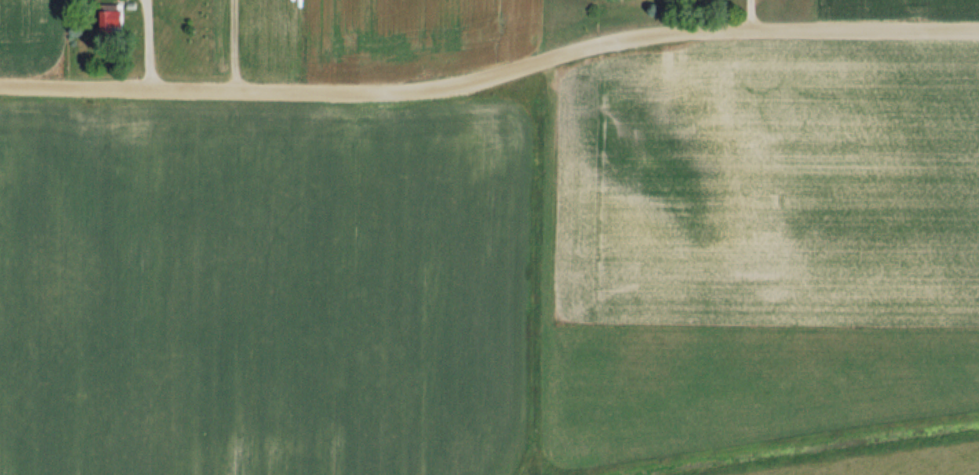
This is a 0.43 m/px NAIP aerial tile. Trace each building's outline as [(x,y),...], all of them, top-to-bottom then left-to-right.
[(129,3),(101,4),(101,31),(129,31),(129,3)]
